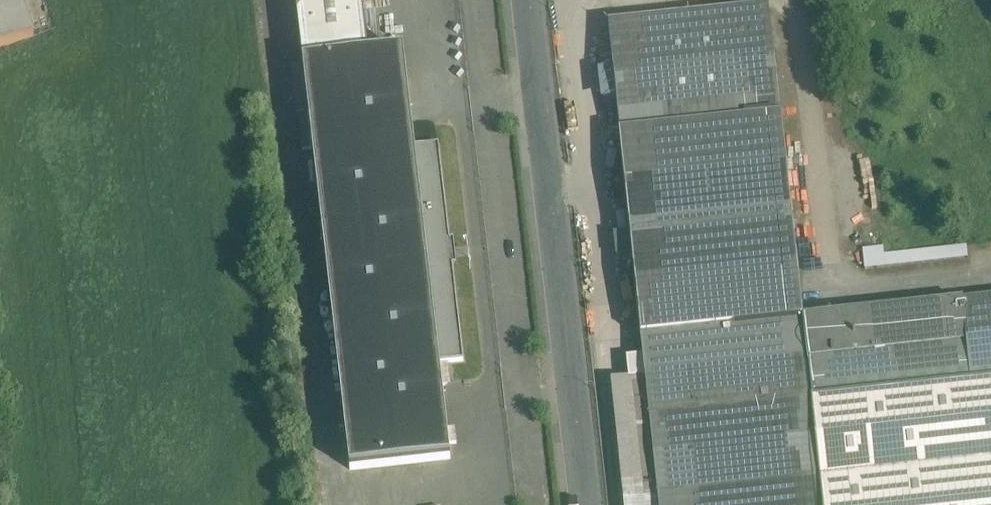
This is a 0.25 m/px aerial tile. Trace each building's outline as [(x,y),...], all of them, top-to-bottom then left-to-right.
[(34,37),(22,0),(0,0),(0,48),(34,37)] [(368,56),(362,0),(296,0),(304,64),(303,64),(351,471),(451,460),(440,364),(415,148),(404,52),(368,56)] [(608,25),(620,135),(619,135),(658,504),(990,504),(990,299),(802,320),(781,118),(780,118),(769,8),(608,25)] [(464,361),(439,145),(415,148),(440,364),(464,361)] [(903,242),(861,246),(862,257),(863,269),(967,258),(966,246),(904,253),(903,242)]
